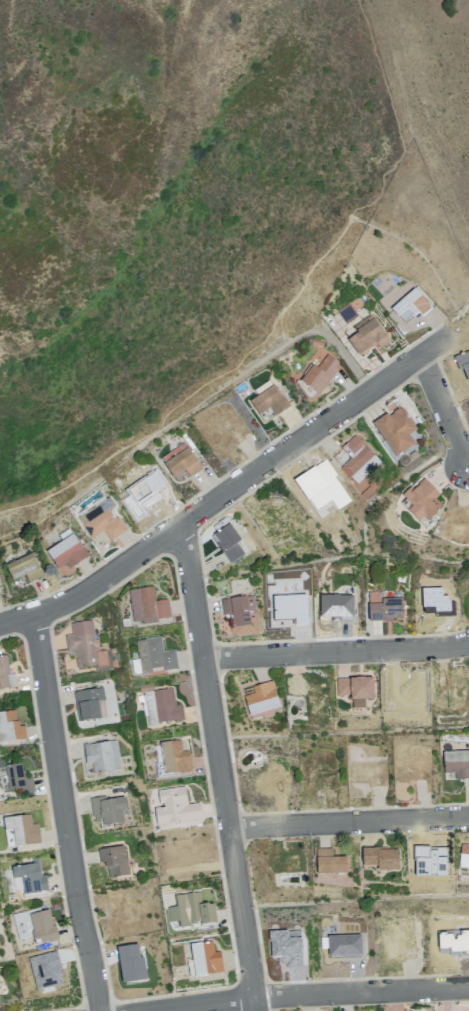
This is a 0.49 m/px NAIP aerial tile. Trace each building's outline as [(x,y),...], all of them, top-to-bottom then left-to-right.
[(414,287),(432,306),(416,322),(412,317),(405,324),(390,309),(414,287)] [(336,310),(346,324),(357,315),(354,311),(363,304),(357,296),(336,310)] [(368,314),(372,318),(389,340),(378,348),(375,344),(369,348),(369,351),(363,355),(358,355),(347,340),(357,332),(356,330),(353,324),(368,314)] [(326,353),(338,362),(334,367),(337,369),(318,395),(316,394),(311,398),(307,398),(295,382),(298,381),(299,381),(303,374),(310,364),(312,365),(316,367),(326,353)] [(273,384),(280,395),(282,395),(289,406),(264,423),(249,401),(273,384)] [(401,407),(416,428),(408,435),(414,444),(395,456),(372,423),(386,413),(398,406),(401,407)] [(354,434),(380,460),(356,483),(330,456),(354,434)] [(183,442),(186,448),(188,447),(201,468),(188,477),(186,474),(175,481),(174,477),(172,478),(163,464),(164,463),(160,457),(183,442)] [(423,478),(438,494),(434,498),(442,507),(427,521),(423,517),(418,522),(407,511),(412,506),(401,496),(410,488),(413,490),(423,478)] [(77,517),(109,498),(115,506),(107,510),(113,518),(116,517),(126,529),(110,541),(103,531),(90,539),(81,526),(83,525),(77,517)] [(229,523),(247,549),(243,552),(244,553),(229,563),(210,535),(229,523)] [(68,528),(82,549),(83,548),(88,555),(69,568),(65,563),(57,569),(45,551),(61,540),(57,535),(68,528)] [(4,565),(31,553),(42,575),(29,582),(25,575),(12,581),(4,565)] [(127,590),(152,586),(154,601),(167,599),(170,617),(156,619),(157,622),(142,624),(142,621),(132,622),(127,590)] [(368,592),(382,592),(382,598),(393,598),(393,594),(395,591),(399,591),(401,594),(402,617),(400,619),(395,619),(393,618),(392,618),(392,621),(383,621),(383,620),(368,621),(368,604),(369,604),(368,592)] [(220,599),(245,595),(245,597),(252,596),(258,633),(237,637),(230,633),(227,614),(222,615),(220,599)] [(64,635),(71,634),(70,623),(92,620),(94,639),(97,639),(98,651),(106,650),(108,666),(97,667),(96,664),(76,668),(74,650),(67,651),(64,635)] [(135,641),(144,639),(144,638),(160,636),(162,651),(174,649),(177,669),(162,670),(140,674),(135,641)] [(9,687),(0,688),(0,656),(6,655),(9,674),(14,673),(16,685),(9,687)] [(271,680),(274,688),(273,689),(279,707),(278,707),(279,709),(272,712),(273,716),(263,720),(261,716),(251,719),(250,716),(249,717),(243,696),(253,693),(251,687),(271,680)] [(138,685),(152,683),(153,690),(172,688),(175,705),(181,704),(183,720),(173,721),(173,720),(158,722),(158,725),(148,726),(146,716),(144,716),(141,702),(137,703),(136,696),(142,695),(143,694),(143,692),(139,693),(138,685)] [(73,691),(102,687),(104,699),(102,700),(105,716),(100,717),(100,719),(77,722),(73,691)] [(25,738),(0,743),(0,712),(14,710),(15,721),(17,721),(18,726),(23,725),(25,738)] [(82,745),(115,739),(120,769),(113,770),(113,771),(93,773),(92,762),(85,763),(82,745)] [(154,746),(159,745),(159,743),(180,739),(182,750),(187,750),(191,771),(177,772),(177,775),(158,778),(154,746)] [(442,752),(468,750),(468,778),(454,779),(453,772),(444,773),(442,752)] [(22,775),(31,774),(34,790),(19,793),(18,789),(8,790),(4,765),(20,763),(22,775)] [(89,797),(105,795),(106,799),(124,797),(126,810),(122,810),(124,822),(111,824),(111,826),(100,828),(99,819),(94,819),(94,817),(92,817),(89,797)] [(1,818),(30,814),(31,824),(37,823),(40,843),(14,847),(6,848),(1,818)] [(97,849),(123,845),(127,875),(108,878),(107,867),(104,868),(104,862),(99,862),(97,849)] [(361,848),(387,847),(388,850),(397,849),(398,870),(377,870),(377,866),(362,866),(361,848)] [(315,849),(331,848),(331,857),(346,857),(346,873),(316,874),(315,849)] [(11,866),(32,863),(32,858),(38,857),(40,875),(45,875),(48,891),(45,891),(46,894),(24,897),(22,889),(14,890),(11,866)] [(174,894),(198,891),(201,904),(205,903),(213,903),(216,922),(207,924),(207,927),(189,931),(189,926),(181,928),(179,920),(168,922),(166,908),(176,907),(174,894)] [(28,914),(47,909),(52,926),(54,925),(57,939),(41,943),(40,938),(33,940),(30,932),(33,931),(28,914)] [(220,951),(213,952),(212,941),(190,944),(193,970),(203,969),(204,974),(222,972),(220,951)]
